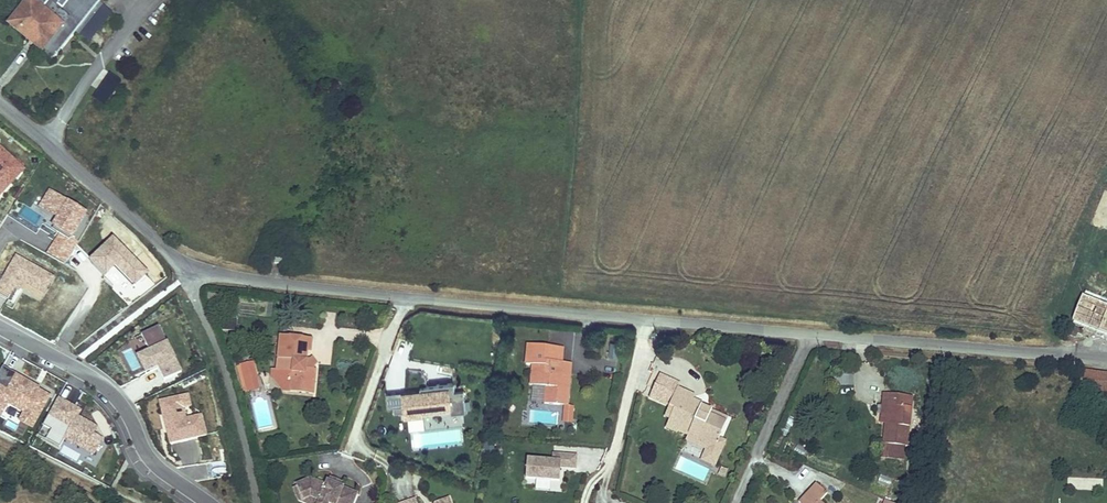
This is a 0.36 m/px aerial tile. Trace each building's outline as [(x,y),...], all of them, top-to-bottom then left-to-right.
[(53,60),(75,32),(99,4),(102,0),(28,0),(9,24),(27,40),(32,34),(46,46),(42,51),(53,60)] [(109,12),(99,4),(75,32),(86,41),(109,12)] [(32,34),(27,40),(42,51),(46,46),(32,34)] [(97,89),(109,73),(103,68),(91,85),(97,89)] [(23,169),(0,148),(0,194),(23,169)] [(71,237),(86,214),(51,193),(42,207),(63,220),(55,231),(42,224),(36,234),(53,244),(71,255),(79,242),(71,237)] [(146,274),(113,242),(93,262),(106,275),(113,268),(132,287),(146,274)] [(53,244),(46,255),(65,265),(71,255),(53,244)] [(21,283),(44,295),(54,274),(13,254),(0,281),(0,294),(13,300),(21,283)] [(1082,295),(1072,320),(1106,334),(1106,305),(1082,295)] [(158,326),(141,335),(150,352),(158,368),(164,381),(181,372),(158,326)] [(1070,335),(1075,337),(1077,333),(1081,335),(1083,331),(1073,327),(1070,335)] [(311,340),(280,337),(277,371),(272,371),(271,377),(283,392),(312,394),(315,370),(304,368),(306,353),(310,353),(311,340)] [(526,365),(532,366),(531,386),(546,387),(545,404),(565,405),(564,417),(572,418),(573,406),(567,406),(569,381),(559,380),(560,363),(547,362),(548,347),(527,346),(526,365)] [(561,348),(548,347),(547,362),(560,363),(561,348)] [(146,374),(158,368),(150,352),(138,358),(146,374)] [(252,363),(241,366),(244,378),(255,375),(252,363)] [(571,364),(560,363),(559,380),(569,381),(571,364)] [(3,367),(0,372),(0,388),(0,389),(0,417),(7,403),(24,412),(20,420),(32,427),(49,396),(32,387),(33,385),(17,376),(18,375),(3,367)] [(1081,371),(1081,375),(1079,389),(1106,393),(1106,374),(1081,371)] [(259,391),(255,375),(244,378),(247,394),(259,391)] [(660,403),(670,380),(659,376),(650,398),(660,403)] [(836,377),(837,387),(854,386),(854,376),(836,377)] [(677,389),(679,384),(670,380),(660,403),(669,407),(677,389)] [(464,390),(455,391),(454,383),(420,387),(421,393),(415,393),(415,392),(402,393),(404,405),(394,406),(395,412),(404,411),(405,417),(424,414),(424,411),(451,408),(452,413),(466,411),(464,390)] [(677,389),(669,407),(674,409),(670,418),(666,428),(677,433),(678,431),(688,435),(716,446),(718,439),(727,419),(701,408),(702,405),(692,401),(694,397),(677,389)] [(911,396),(884,394),(882,406),(887,406),(885,424),(884,444),(907,446),(911,396)] [(179,397),(173,398),(175,407),(182,405),(179,397)] [(79,410),(58,398),(43,425),(51,430),(46,439),(60,447),(65,438),(86,449),(93,453),(101,438),(92,434),(96,427),(75,416),(79,410)] [(167,432),(170,444),(206,435),(201,415),(185,419),(182,405),(175,407),(173,398),(159,402),(165,427),(168,426),(169,432),(167,432)] [(674,409),(669,407),(665,416),(670,418),(674,409)] [(716,446),(688,435),(686,440),(707,449),(702,460),(714,465),(724,442),(718,439),(716,446)] [(108,442),(101,438),(93,453),(86,449),(80,459),(95,467),(108,442)] [(576,469),(577,457),(554,455),(553,462),(527,460),(526,479),(560,481),(561,468),(576,469)] [(342,481),(331,477),(329,481),(340,486),(342,481)] [(310,478),(296,484),(298,487),(304,500),(311,497),(326,502),(354,502),(358,493),(340,486),(329,481),(327,481),(326,484),(310,478)] [(816,484),(798,502),(799,502),(821,502),(820,502),(827,494),(816,484)] [(298,487),(293,488),(299,501),(304,502),(326,502),(311,497),(304,500),(298,487)]
